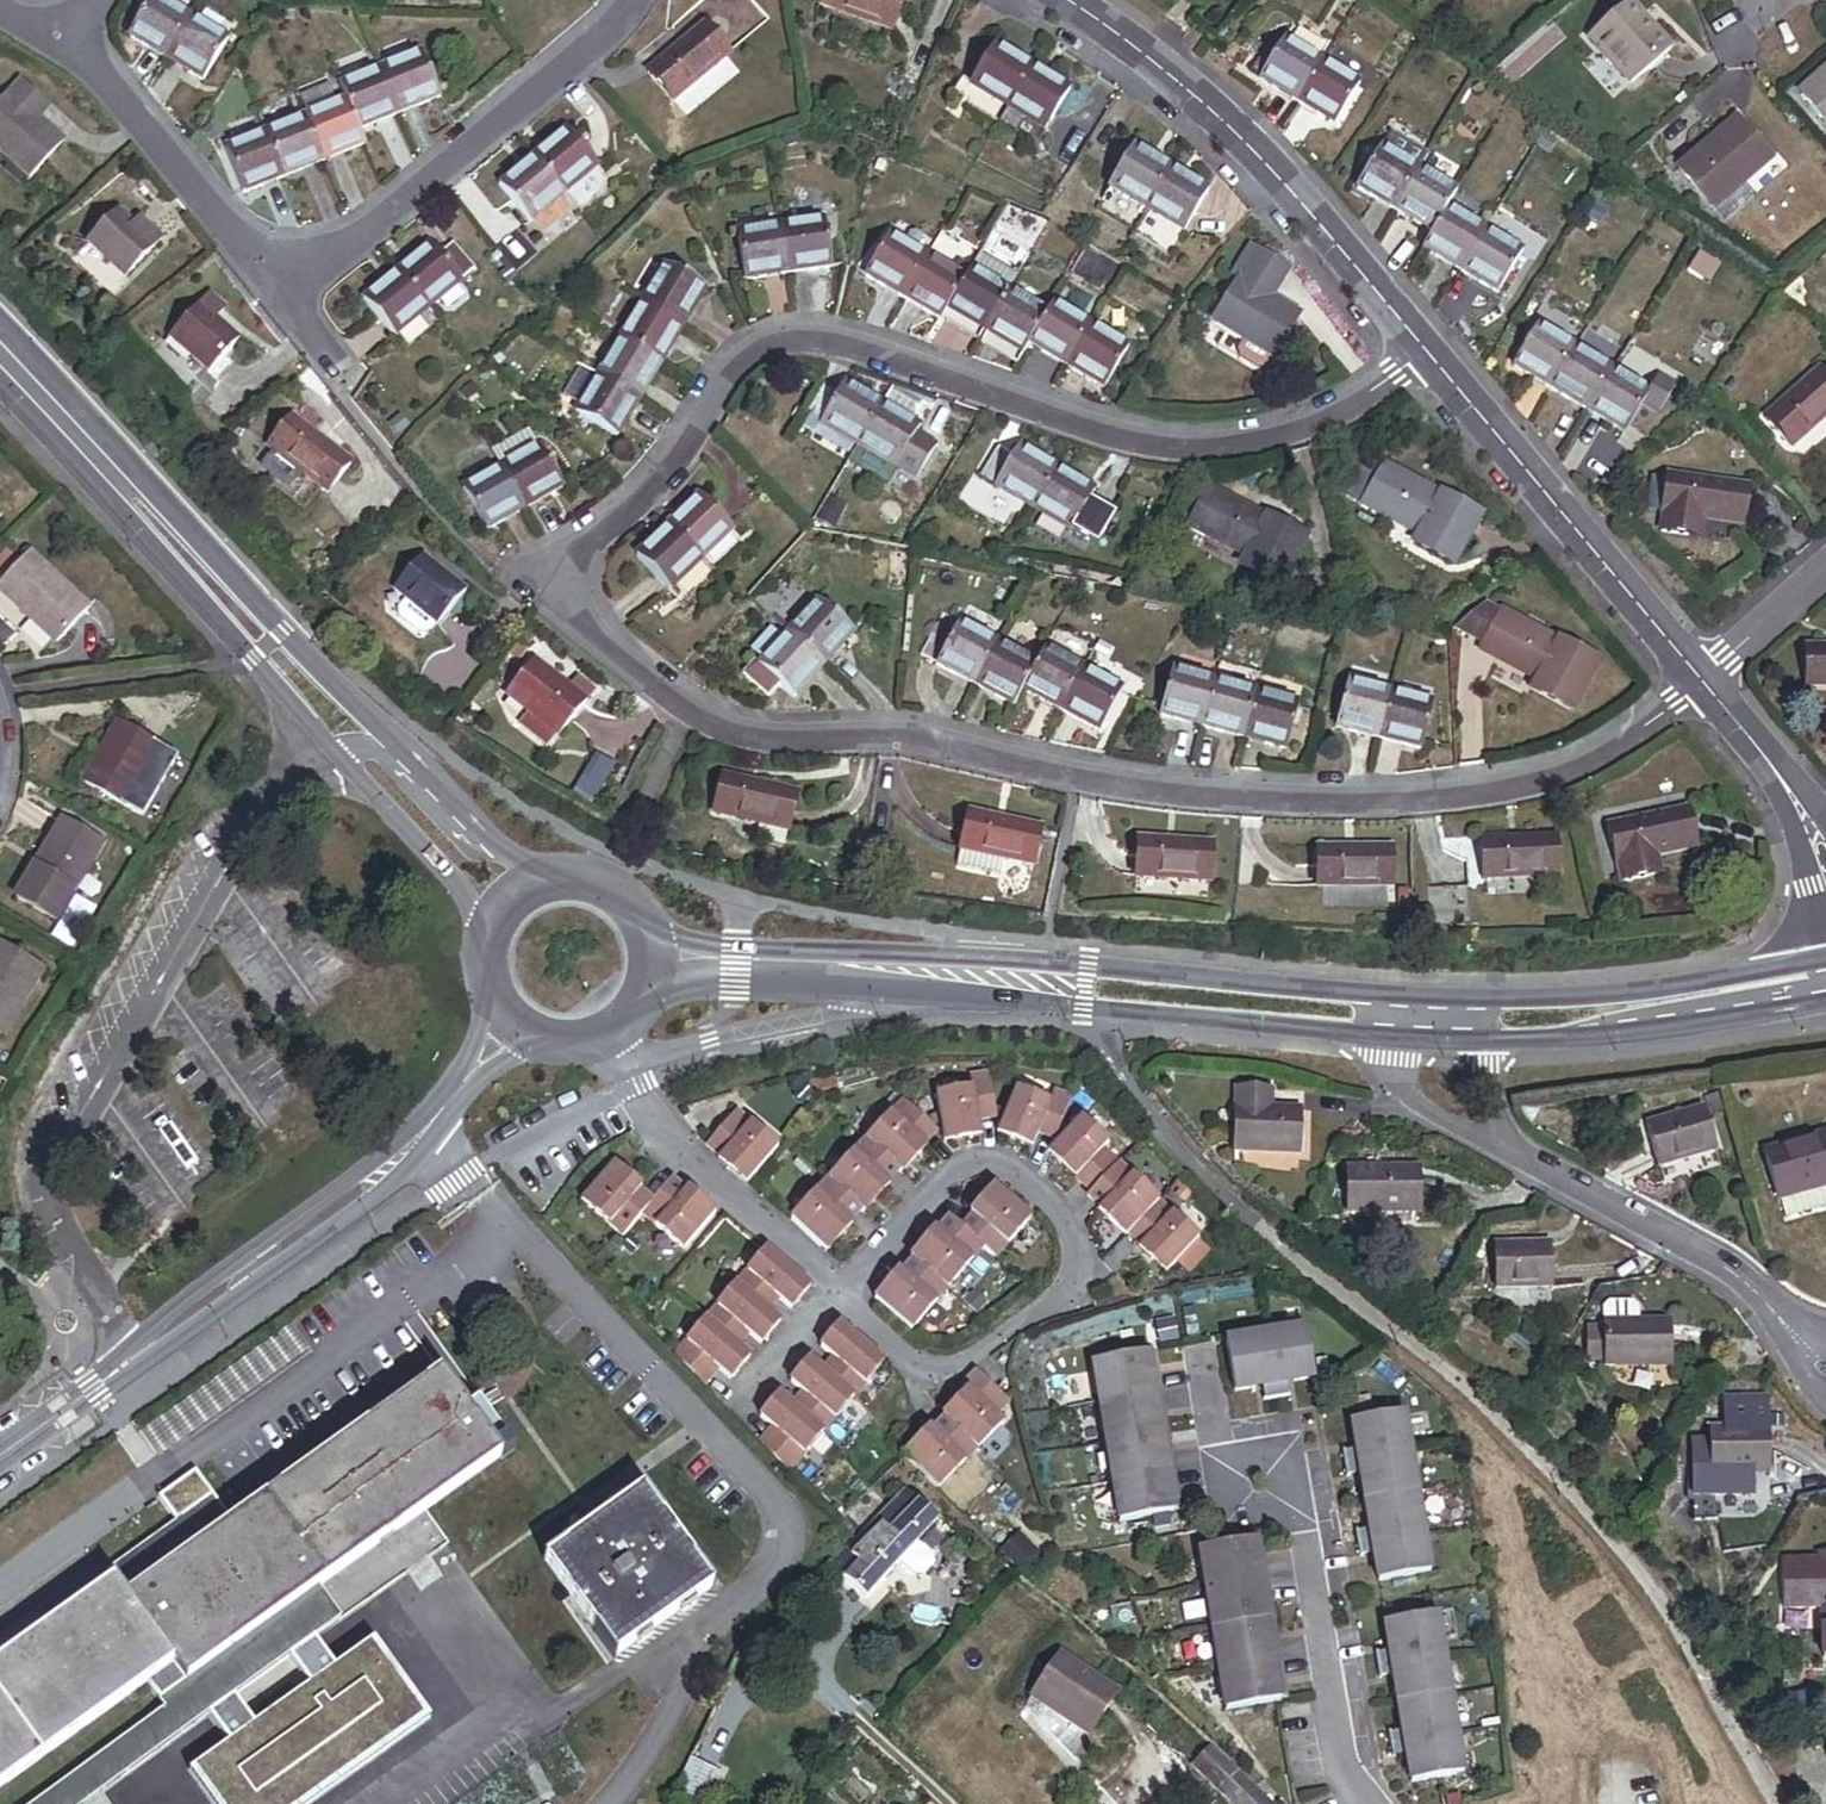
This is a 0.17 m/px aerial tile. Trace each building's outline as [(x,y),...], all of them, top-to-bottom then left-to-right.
[(189,18),(158,0),(151,0),(129,37),(165,59),(189,18)] [(821,6),(891,32),(903,0),(823,0),(821,6)] [(1654,30),(1629,2),(1590,37),(1631,83),(1670,48),(1654,30)] [(203,81),(227,41),(189,18),(165,59),(203,81)] [(704,26),(648,73),(671,101),(727,54),(704,26)] [(1297,102),(1322,62),(1286,39),(1261,79),(1297,102)] [(1008,110),(1033,70),(995,47),(971,87),(1008,110)] [(438,98),(420,54),(380,70),(398,114),(438,98)] [(1333,125),(1358,85),(1322,62),(1297,102),(1333,125)] [(398,114),(380,70),(340,87),(346,102),(358,131),(398,114)] [(1046,133),(1070,93),(1033,70),(1008,110),(1046,133)] [(1801,92),(1825,121),(1825,71),(1801,92)] [(28,181),(59,147),(32,121),(45,107),(21,84),(7,100),(5,98),(0,103),(0,155),(28,181)] [(364,145),(358,131),(346,102),(335,107),(328,88),(298,101),(305,119),(323,162),(364,145)] [(323,162),(305,119),(265,135),(283,178),(323,162)] [(1730,126),(1679,169),(1713,209),(1714,208),(1745,182),(1771,160),(1737,120),(1730,126)] [(596,168),(566,132),(533,159),(564,196),(596,168)] [(1419,169),(1427,155),(1391,134),(1358,188),(1395,210),(1419,169)] [(283,178),(265,135),(225,152),(242,195),(283,178)] [(1147,212),(1171,170),(1136,149),(1111,190),(1147,212)] [(1468,173),(1430,150),(1427,155),(1419,169),(1457,192),(1468,173)] [(0,155),(0,165),(23,186),(28,181),(0,155)] [(564,196),(533,159),(498,188),(529,225),(532,222),(543,236),(575,209),(564,196)] [(887,166),(873,163),(871,174),(883,176),(884,177),(887,166)] [(1448,207),(1457,192),(1419,169),(1395,210),(1433,233),(1448,207)] [(1184,234),(1209,193),(1171,170),(1147,212),(1184,234)] [(1754,192),(1745,182),(1714,208),(1723,218),(1754,192)] [(1494,214),(1457,192),(1448,207),(1485,230),(1493,216),(1494,214)] [(1461,270),(1485,230),(1448,207),(1433,233),(1424,248),(1461,270)] [(132,225),(118,212),(88,245),(125,280),(162,241),(147,227),(141,233),(132,225)] [(1493,216),(1485,230),(1522,252),(1531,238),(1493,216)] [(141,233),(147,227),(138,218),(132,225),(141,233)] [(831,267),(824,220),(780,227),(785,274),(831,267)] [(785,274),(780,227),(738,233),(743,280),(785,274)] [(1498,293),(1522,252),(1485,230),(1461,270),(1498,293)] [(902,299),(927,258),(890,237),(865,278),(902,299)] [(428,309),(474,271),(452,245),(438,256),(430,247),(398,274),(428,309)] [(981,256),(972,270),(948,312),(984,333),(1009,291),(1017,278),(981,256)] [(1298,320),(1271,304),(1289,275),(1261,257),(1242,287),(1238,285),(1214,324),(1243,342),(1273,360),(1298,320)] [(952,273),(927,258),(902,299),(942,322),(948,312),(972,270),(958,262),(952,273)] [(683,329),(705,292),(665,267),(642,305),(683,329)] [(428,309),(398,274),(364,302),(394,338),(428,309)] [(207,370),(235,338),(210,316),(224,300),(214,291),(172,339),(207,370)] [(1030,344),(1048,314),(1009,291),(984,333),(1024,355),(1030,344)] [(660,366),(683,329),(642,305),(620,342),(660,366)] [(1068,367),(1092,327),(1053,305),(1048,314),(1030,344),(1068,367)] [(984,333),(948,312),(942,322),(978,344),(984,333)] [(1243,342),(1214,324),(1210,330),(1224,338),(1217,349),(1238,362),(1236,354),(1243,342)] [(1551,389),(1576,349),(1537,325),(1512,365),(1551,389)] [(1106,390),(1130,349),(1092,327),(1068,367),(1106,390)] [(1024,355),(984,333),(978,344),(1017,367),(1024,355)] [(639,402),(660,366),(620,342),(598,378),(639,402)] [(1273,360),(1243,342),(1236,354),(1238,362),(1257,374),(1265,373),(1273,360)] [(1588,411),(1612,371),(1576,349),(1551,389),(1588,411)] [(581,408),(576,416),(616,440),(639,402),(598,378),(597,381),(580,371),(564,398),(581,408)] [(1624,434),(1642,405),(1649,394),(1646,392),(1612,371),(1588,411),(1624,434)] [(1765,419),(1788,446),(1825,414),(1825,379),(1820,371),(1765,419)] [(1649,394),(1642,405),(1652,412),(1662,407),(1674,389),(1655,377),(1646,392),(1649,394)] [(857,448),(883,404),(845,382),(838,395),(823,386),(798,426),(848,456),(854,446),(857,448)] [(883,404),(857,448),(894,470),(895,468),(916,480),(934,448),(914,436),(919,427),(915,424),(914,411),(917,407),(892,391),(883,404)] [(1788,446),(1798,457),(1804,459),(1825,440),(1825,414),(1788,446)] [(350,466),(292,420),(268,450),(327,496),(350,466)] [(562,488),(538,447),(499,470),(523,511),(562,488)] [(1033,510),(1057,470),(1020,447),(1013,460),(997,451),(981,479),(1033,510)] [(1374,470),(1352,458),(1334,489),(1356,502),(1374,470)] [(1419,538),(1415,545),(1450,565),(1478,516),(1442,496),(1441,498),(1385,467),(1363,506),(1419,538)] [(523,511),(499,470),(461,491),(485,532),(523,511)] [(1115,517),(1089,502),(1095,492),(1057,470),(1033,510),(1097,548),(1115,517)] [(1665,479),(1653,477),(1648,512),(1660,514),(1665,479)] [(1746,490),(1666,477),(1665,479),(1660,514),(1664,514),(1661,533),(1686,537),(1689,518),(1699,519),(1740,526),(1746,490)] [(1304,540),(1267,520),(1266,521),(1210,490),(1189,529),(1246,560),(1242,569),(1278,588),(1304,540)] [(732,531),(699,497),(666,529),(699,563),(732,531)] [(825,505),(842,513),(844,508),(827,500),(825,505)] [(825,505),(817,523),(834,531),(842,513),(825,505)] [(1695,539),(1699,519),(1689,518),(1686,537),(1695,539)] [(668,592),(699,563),(666,529),(635,558),(668,592)] [(31,556),(0,587),(0,591),(53,643),(86,610),(31,556)] [(464,593),(423,558),(394,592),(416,611),(412,615),(413,622),(424,631),(430,630),(435,627),(464,593)] [(1092,587),(1081,585),(1079,596),(1090,599),(1092,587)] [(785,604),(767,586),(752,601),(770,618),(785,604)] [(820,669),(852,633),(816,601),(785,636),(820,669)] [(1484,647),(1482,652),(1538,684),(1534,691),(1570,711),(1596,664),(1559,643),(1558,645),(1490,607),(1458,633),(1484,647)] [(965,615),(954,609),(949,618),(960,624),(965,615)] [(965,615),(960,624),(976,633),(984,619),(967,610),(965,615)] [(974,686),(997,644),(976,633),(960,624),(949,618),(944,615),(921,657),(974,686)] [(792,698),(820,669),(785,636),(746,679),(771,702),(783,690),(792,698)] [(1022,691),(1036,666),(997,644),(974,686),(1013,708),(1022,691)] [(1061,712),(1084,670),(1045,649),(1036,666),(1022,691),(1061,712)] [(1806,649),(1806,687),(1825,687),(1825,649),(1823,649),(1806,649)] [(534,662),(507,695),(530,714),(519,728),(547,750),(585,703),(534,662)] [(1100,733),(1123,691),(1084,670),(1061,712),(1100,733)] [(1202,729),(1215,681),(1174,670),(1161,718),(1202,729)] [(1242,740),(1255,692),(1215,681),(1202,729),(1242,740)] [(1377,739),(1389,693),(1350,682),(1338,729),(1377,739)] [(1286,752),(1299,704),(1255,692),(1242,740),(1286,752)] [(1421,750),(1433,704),(1389,693),(1377,739),(1421,750)] [(480,710),(472,703),(461,717),(469,724),(480,710)] [(122,807),(157,748),(117,725),(101,751),(107,755),(88,786),(122,807)] [(796,793),(726,777),(717,816),(759,826),(754,845),(783,852),(796,793)] [(1689,811),(1610,826),(1622,883),(1661,875),(1658,857),(1696,849),(1689,811)] [(969,812),(956,866),(999,876),(1002,860),(1032,867),(1041,829),(969,812)] [(78,853),(87,838),(60,822),(33,867),(36,869),(40,871),(58,841),(78,853)] [(1483,834),(1483,841),(1505,840),(1505,833),(1483,834)] [(56,923),(102,847),(87,838),(78,853),(58,841),(40,871),(36,869),(17,900),(56,923)] [(1483,841),(1484,880),(1556,878),(1554,839),(1505,840),(1483,841)] [(1212,845),(1138,840),(1136,878),(1210,883),(1212,845)] [(1317,849),(1317,887),(1392,887),(1393,849),(1317,849)] [(3,1038),(42,974),(0,948),(0,1036),(3,1038)] [(0,1051),(0,1071),(7,1076),(16,1060),(0,1051)] [(979,1090),(940,1095),(946,1134),(967,1131),(968,1139),(985,1136),(983,1120),(1001,1118),(995,1075),(977,1077),(979,1090)] [(1222,1105),(1220,1148),(1292,1152),(1294,1108),(1259,1106),(1260,1088),(1226,1086),(1225,1105),(1222,1105)] [(1042,1134),(1057,1140),(1070,1110),(1020,1089),(1004,1127),(1023,1134),(1020,1142),(1035,1148),(1042,1134)] [(1718,1091),(1703,1096),(1708,1113),(1723,1109),(1718,1091)] [(909,1104),(875,1139),(902,1165),(912,1154),(918,1160),(930,1147),(927,1144),(939,1133),(909,1104)] [(1701,1106),(1645,1120),(1656,1164),(1712,1150),(1701,1106)] [(739,1111),(710,1141),(723,1153),(720,1156),(733,1168),(738,1162),(753,1176),(779,1150),(739,1111)] [(1115,1150),(1085,1121),(1057,1150),(1073,1165),(1067,1170),(1094,1197),(1119,1171),(1107,1158),(1115,1150)] [(1023,1134),(1004,1127),(1001,1134),(1020,1142),(1023,1134)] [(967,1131),(946,1134),(947,1142),(968,1139),(967,1131)] [(1762,1147),(1775,1196),(1781,1194),(1786,1214),(1825,1203),(1825,1131),(1762,1147)] [(875,1139),(835,1179),(862,1205),(877,1190),(883,1196),(895,1183),(893,1180),(905,1168),(902,1165),(875,1139)] [(1057,1150),(1052,1155),(1067,1170),(1073,1165),(1057,1150)] [(905,1168),(907,1170),(918,1160),(912,1154),(902,1165),(905,1168)] [(614,1160),(609,1165),(625,1180),(630,1174),(614,1160)] [(1418,1161),(1346,1166),(1349,1210),(1421,1205),(1418,1161)] [(733,1168),(748,1182),(753,1176),(738,1162),(733,1168)] [(609,1165),(582,1195),(624,1232),(641,1213),(648,1206),(635,1194),(642,1186),(630,1174),(625,1180),(609,1165)] [(1157,1208),(1119,1171),(1094,1197),(1091,1200),(1100,1209),(1097,1212),(1110,1224),(1115,1219),(1131,1234),(1157,1208)] [(835,1179),(797,1219),(824,1245),(839,1230),(844,1235),(856,1223),(854,1220),(865,1208),(862,1205),(835,1179)] [(648,1206),(641,1213),(683,1251),(710,1220),(694,1206),(699,1200),(687,1189),(675,1201),(662,1190),(648,1206)] [(988,1249),(997,1258),(1035,1216),(1005,1189),(991,1205),(985,1200),(973,1213),(979,1218),(968,1231),(988,1249)] [(865,1208),(868,1211),(883,1196),(877,1190),(862,1205),(865,1208)] [(715,1215),(699,1200),(694,1206),(710,1220),(715,1215)] [(1196,1246),(1157,1208),(1131,1234),(1129,1237),(1139,1247),(1136,1250),(1149,1262),(1154,1256),(1170,1272),(1196,1246)] [(973,1213),(962,1226),(968,1231),(979,1218),(973,1213)] [(1115,1219),(1110,1224),(1126,1240),(1129,1237),(1131,1234),(1115,1219)] [(921,1263),(951,1290),(988,1249),(968,1231),(962,1226),(955,1220),(944,1233),(941,1230),(929,1243),(935,1248),(921,1263)] [(839,1230),(824,1245),(829,1251),(844,1235),(839,1230)] [(1548,1234),(1492,1232),(1491,1277),(1547,1278),(1548,1234)] [(929,1243),(915,1258),(918,1261),(921,1263),(935,1248),(929,1243)] [(770,1248),(739,1282),(770,1309),(780,1297),(792,1308),(812,1286),(770,1248)] [(1154,1256),(1149,1262),(1165,1278),(1170,1272),(1154,1256)] [(885,1304),(914,1331),(951,1290),(921,1263),(918,1261),(907,1272),(904,1270),(893,1283),(899,1288),(885,1304)] [(739,1282),(708,1316),(739,1344),(749,1331),(762,1343),(782,1320),(770,1309),(739,1282)] [(899,1288),(893,1283),(879,1299),(885,1304),(899,1288)] [(1665,1357),(1666,1314),(1638,1313),(1638,1299),(1632,1293),(1608,1292),(1602,1298),(1602,1319),(1600,1349),(1600,1355),(1665,1357)] [(708,1316),(675,1354),(705,1381),(719,1366),(731,1377),(751,1355),(739,1344),(708,1316)] [(1602,1319),(1586,1318),(1585,1349),(1600,1349),(1602,1319)] [(824,1368),(854,1397),(886,1363),(844,1323),(824,1345),(836,1356),(824,1368)] [(157,1457),(307,1349),(290,1326),(141,1434),(157,1457)] [(1231,1348),(1238,1400),(1260,1398),(1259,1392),(1266,1391),(1268,1407),(1290,1405),(1288,1389),(1296,1388),(1296,1392),(1319,1389),(1313,1337),(1231,1348)] [(793,1402),(823,1430),(854,1397),(824,1368),(812,1357),(792,1379),(804,1391),(793,1402)] [(1153,1367),(1096,1376),(1098,1385),(1094,1386),(1097,1405),(1100,1405),(1104,1425),(1101,1426),(1104,1446),(1107,1445),(1110,1464),(1106,1465),(1110,1486),(1114,1486),(1117,1505),(1114,1506),(1117,1526),(1120,1525),(1122,1536),(1179,1527),(1177,1512),(1170,1513),(1169,1507),(1179,1505),(1173,1465),(1162,1467),(1161,1461),(1167,1460),(1163,1434),(1157,1435),(1156,1427),(1166,1426),(1159,1386),(1150,1387),(1149,1380),(1155,1379),(1153,1367)] [(952,1422),(979,1451),(1010,1421),(1002,1412),(1012,1402),(984,1371),(970,1385),(975,1390),(962,1402),(968,1408),(952,1422)] [(143,1689),(172,1668),(184,1684),(315,1590),(501,1457),(441,1373),(230,1524),(193,1474),(157,1500),(173,1523),(104,1572),(110,1581),(0,1659),(0,1791),(143,1689)] [(759,1439),(788,1467),(823,1430),(793,1402),(781,1391),(761,1413),(773,1424),(759,1439)] [(962,1402),(947,1417),(950,1419),(952,1422),(968,1408),(962,1402)] [(912,1460),(939,1489),(979,1451),(952,1422),(950,1419),(938,1431),(935,1428),(922,1440),(928,1446),(912,1460)] [(1766,1426),(1707,1424),(1705,1468),(1764,1470),(1766,1426)] [(1377,1574),(1381,1596),(1433,1587),(1405,1426),(1353,1435),(1357,1456),(1361,1456),(1363,1463),(1346,1466),(1350,1488),(1366,1485),(1368,1493),(1363,1493),(1371,1537),(1375,1536),(1376,1544),(1361,1546),(1365,1569),(1380,1566),(1381,1573),(1377,1574)] [(907,1455),(912,1460),(928,1446),(922,1440),(907,1455)] [(642,1490),(544,1560),(616,1660),(713,1590),(642,1490)] [(904,1494),(832,1567),(866,1600),(938,1523),(904,1494)] [(1257,1554),(1200,1563),(1202,1573),(1200,1573),(1203,1592),(1206,1592),(1209,1613),(1206,1613),(1209,1633),(1213,1632),(1216,1652),(1211,1653),(1214,1674),(1219,1673),(1222,1692),(1218,1693),(1221,1713),(1225,1713),(1226,1723),(1282,1714),(1280,1701),(1274,1701),(1273,1695),(1284,1693),(1278,1653),(1267,1655),(1266,1649),(1272,1648),(1268,1620),(1261,1621),(1260,1615),(1270,1613),(1264,1573),(1254,1575),(1253,1568),(1259,1567),(1257,1554)] [(1792,1567),(1790,1615),(1825,1616),(1825,1569),(1792,1567)] [(340,1624),(315,1590),(184,1684),(186,1687),(157,1708),(163,1716),(41,1803),(91,1803),(210,1719),(235,1700),(289,1661),(314,1643),(340,1624)] [(1439,1625),(1385,1634),(1389,1656),(1394,1655),(1395,1662),(1380,1665),(1384,1688),(1399,1685),(1400,1692),(1396,1692),(1403,1736),(1408,1736),(1409,1743),(1394,1745),(1398,1768),(1414,1765),(1416,1772),(1410,1772),(1414,1796),(1465,1787),(1439,1625)] [(424,1718),(369,1643),(333,1669),(314,1643),(289,1661),(309,1687),(254,1727),(235,1700),(210,1719),(229,1745),(193,1771),(217,1803),(305,1803),(424,1718)] [(1062,1658),(1032,1700),(1090,1740),(1119,1698),(1062,1658)] [(186,1687),(184,1684),(172,1668),(143,1689),(157,1708),(186,1687)] [(1213,1747),(1192,1768),(1229,1803),(1269,1803),(1232,1768),(1231,1764),(1213,1747)] [(695,1803),(709,1803),(721,1771),(688,1760),(675,1797),(695,1803)]
